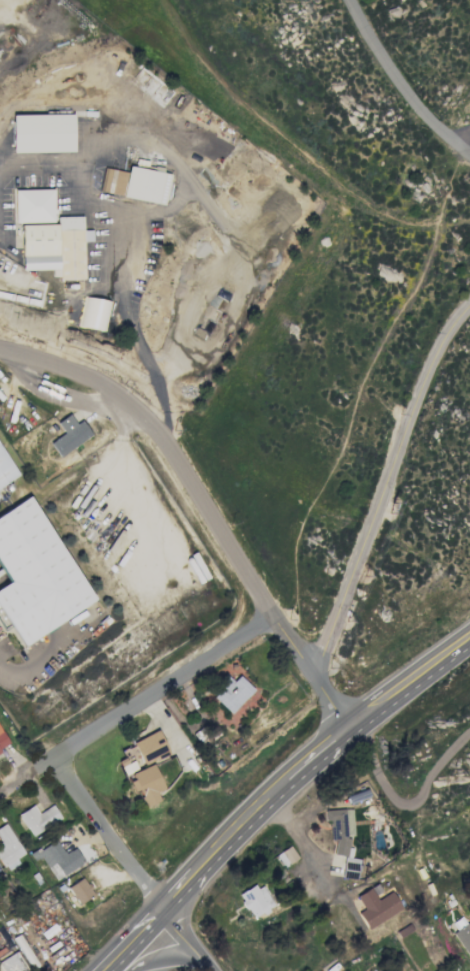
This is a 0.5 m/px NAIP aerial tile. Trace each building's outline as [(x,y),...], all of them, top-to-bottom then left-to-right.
[(72,114),(11,115),(12,152),(73,151),(72,114)] [(169,173),(128,167),(127,171),(103,168),(99,193),(164,203),(169,173)] [(53,189),(14,190),(15,222),(53,222),(53,189)] [(22,270),(58,269),(58,280),(83,279),(82,241),(91,241),(91,230),(82,230),(82,216),(56,217),(57,224),(21,225),(22,270)] [(81,327),(108,330),(110,300),(83,297),(81,327)] [(75,424),(68,414),(56,422),(63,433),(49,442),(59,457),(92,435),(81,420),(75,424)] [(17,476),(0,447),(0,486),(17,476)] [(31,496),(0,514),(0,569),(8,582),(0,587),(0,610),(21,645),(94,601),(31,496)] [(252,689),(237,675),(232,681),(224,674),(215,682),(220,687),(211,697),(229,713),(252,689)] [(131,742),(136,753),(126,758),(125,756),(116,760),(123,775),(169,754),(157,730),(131,742)] [(9,746),(0,731),(0,751),(9,746)] [(134,791),(137,790),(144,807),(158,801),(154,792),(163,789),(152,764),(127,774),(134,791)] [(33,805),(18,813),(29,835),(61,820),(53,805),(37,813),(33,805)] [(353,811),(325,808),(324,820),(330,821),(328,840),(335,841),(334,855),(343,856),(341,878),(358,879),(360,859),(351,858),(352,847),(348,847),(349,836),(351,836),(353,811)] [(2,846),(0,847),(0,861),(6,871),(19,863),(16,858),(24,854),(5,823),(0,826),(0,842),(2,846)] [(63,854),(56,839),(29,853),(33,861),(41,857),(46,868),(54,864),(57,870),(52,873),(55,878),(84,864),(75,848),(63,854)] [(281,868),(297,860),(290,846),(274,854),(281,868)] [(75,903),(91,896),(83,878),(67,885),(75,903)] [(259,882),(237,894),(250,919),(272,907),(259,882)] [(357,915),(366,929),(401,909),(391,891),(376,900),(369,888),(355,896),(364,911),(357,915)] [(451,933),(469,961),(469,921),(451,933)] [(17,952),(0,960),(0,969),(1,970),(23,970),(25,970),(17,952)]
